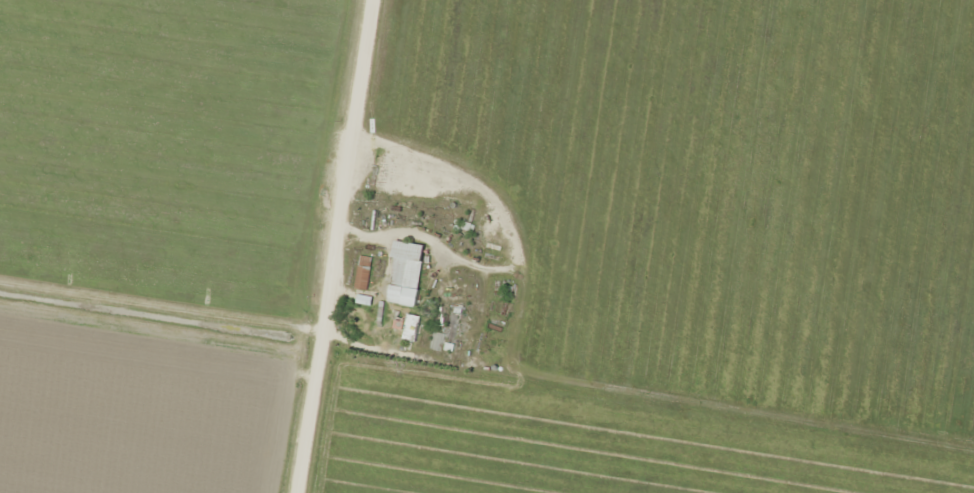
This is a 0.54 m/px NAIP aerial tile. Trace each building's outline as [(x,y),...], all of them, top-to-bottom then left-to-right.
[(422,244),(394,240),(385,302),(414,306),(422,244)] [(364,290),(371,257),(359,255),(352,287),(364,290)] [(402,325),(400,337),(414,340),(418,316),(406,313),(404,326),(402,325)]
